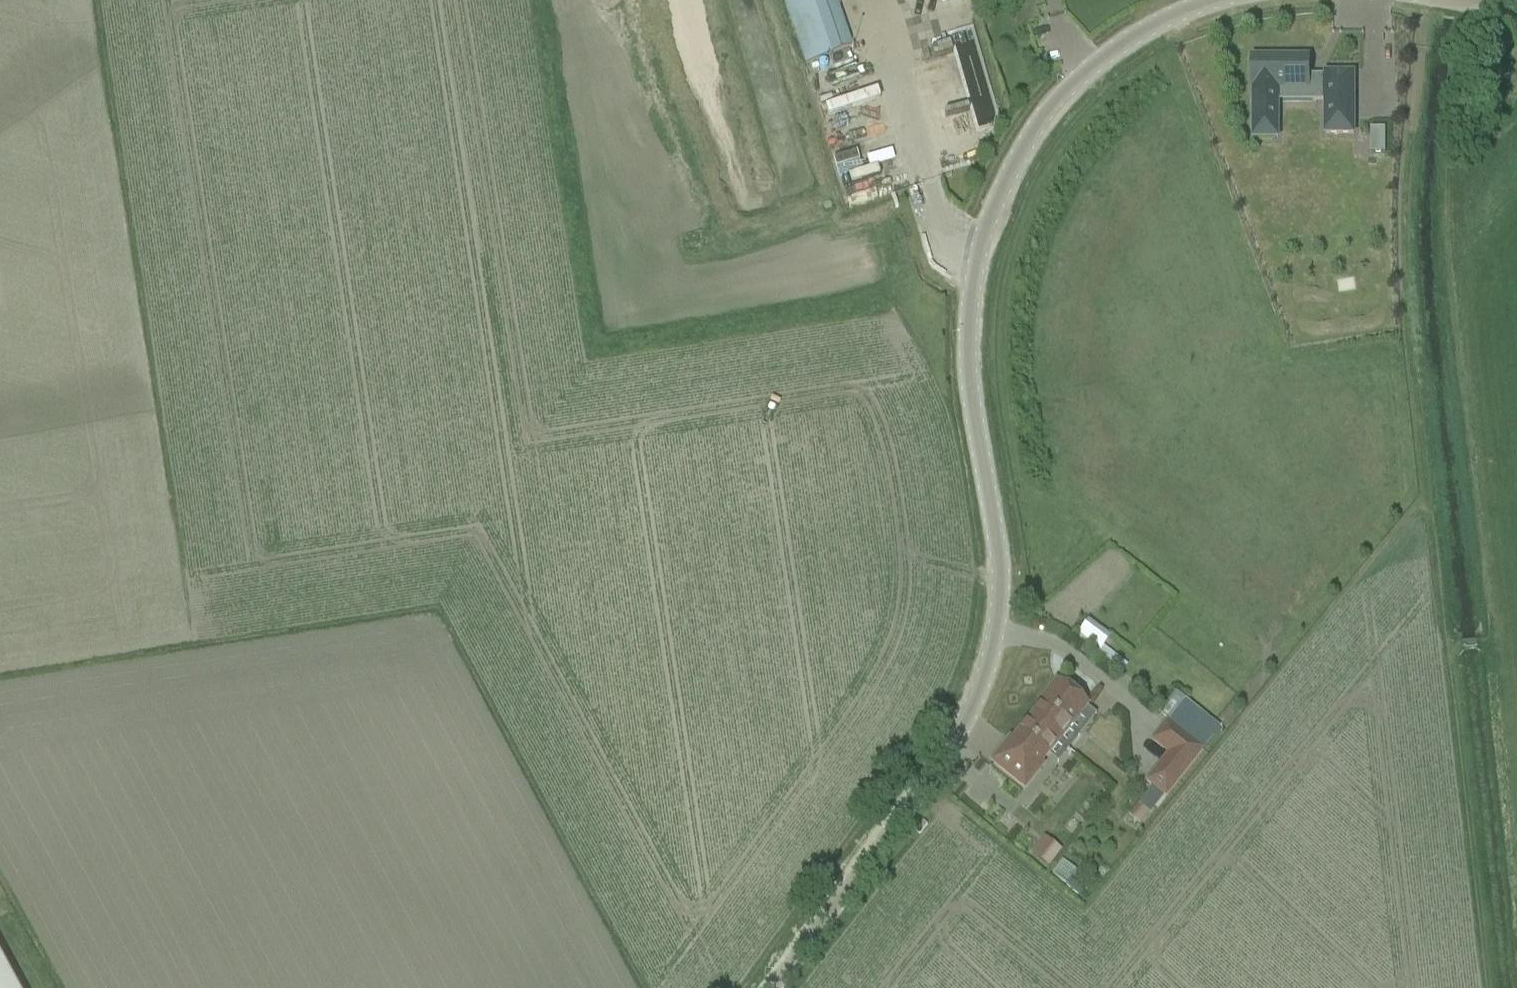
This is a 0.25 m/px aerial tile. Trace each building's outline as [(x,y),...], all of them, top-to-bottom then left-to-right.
[(804,63),(853,50),(836,0),(784,0),(804,63)] [(1252,58),(1252,88),(1253,88),(1253,138),(1277,138),(1277,103),(1313,103),(1325,103),(1325,135),(1353,135),(1353,75),(1325,75),(1325,77),(1309,77),(1309,59),(1252,58)] [(1385,152),(1384,127),(1369,127),(1370,152),(1385,152)] [(1075,637),(1097,648),(1103,634),(1081,624),(1075,637)] [(1049,696),(1029,721),(1013,740),(1011,738),(991,762),(1024,789),(1043,765),(1041,763),(1087,706),(1056,681),(1046,694),(1049,696)] [(1146,782),(1165,798),(1202,750),(1166,722),(1151,742),(1167,755),(1146,782)] [(1137,807),(1129,817),(1140,826),(1148,815),(1137,807)] [(1049,867),(1061,851),(1053,845),(1046,852),(1038,846),(1032,854),(1049,867)] [(0,961),(0,987),(15,987),(0,961)]
